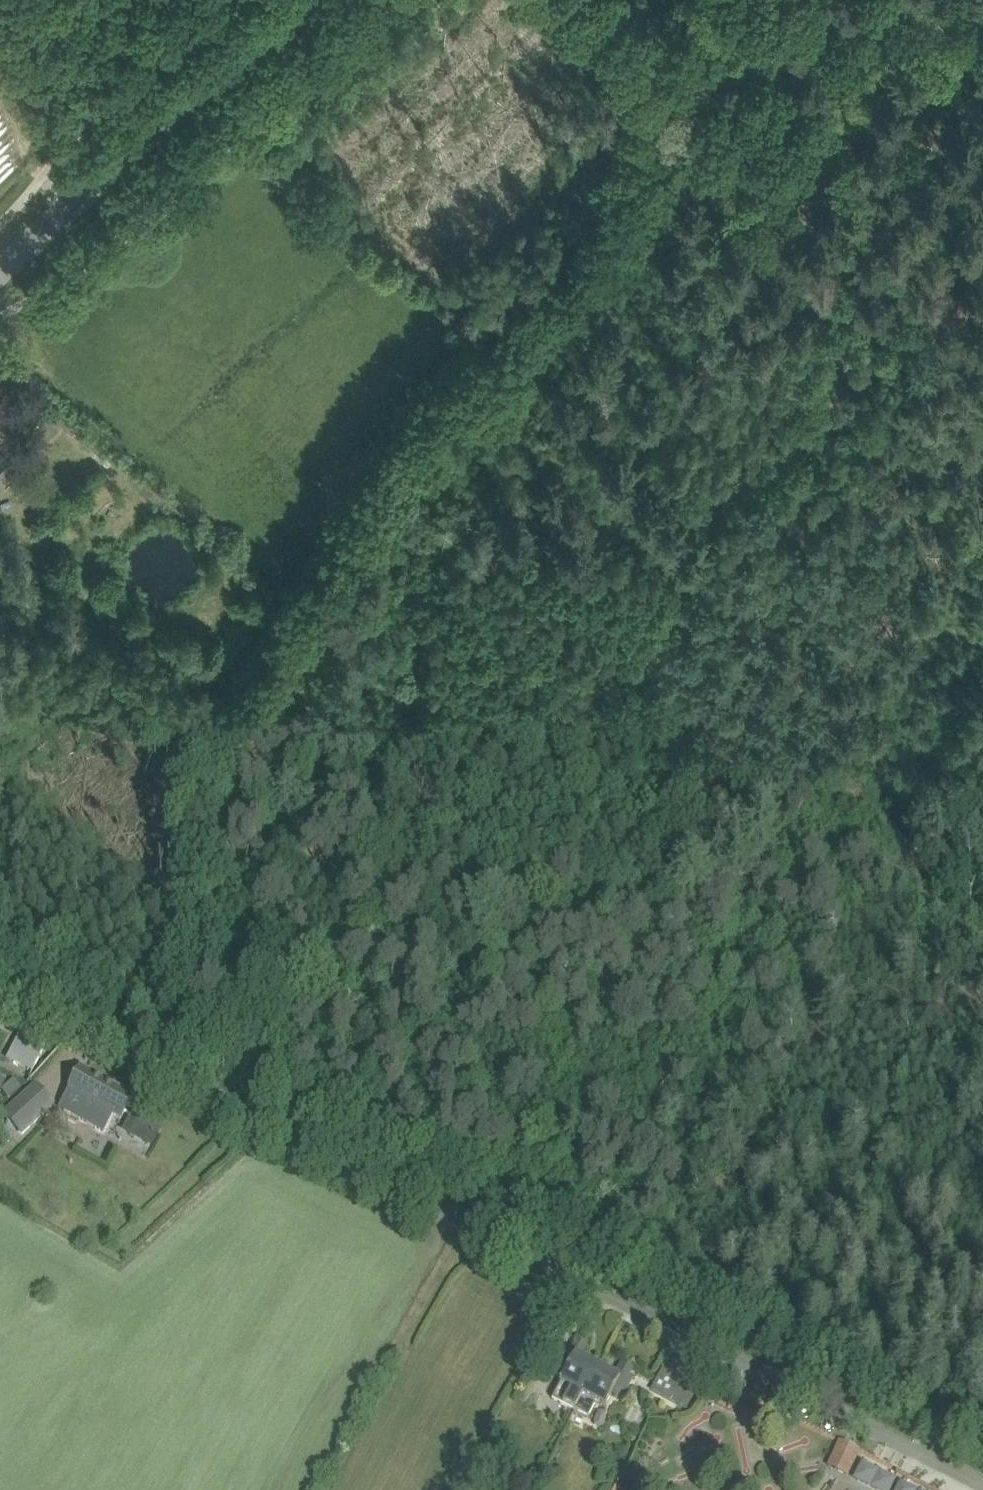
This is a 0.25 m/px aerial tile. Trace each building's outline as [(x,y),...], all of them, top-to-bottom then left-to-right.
[(8,1058),(32,1070),(39,1056),(40,1057),(41,1055),(40,1055),(44,1045),(20,1034),(8,1058)] [(80,1070),(59,1108),(104,1132),(112,1116),(120,1120),(132,1098),(80,1070)] [(2,1089),(10,1098),(22,1087),(14,1078),(2,1089)] [(3,1115),(21,1134),(53,1105),(35,1085),(3,1115)] [(575,1356),(552,1399),(575,1410),(598,1367),(581,1358),(588,1343),(577,1337),(569,1353),(575,1356)] [(598,1367),(575,1410),(589,1417),(597,1402),(605,1407),(616,1387),(626,1393),(630,1384),(626,1382),(634,1366),(622,1361),(614,1376),(598,1367)] [(651,1390),(686,1408),(692,1397),(674,1388),(680,1377),(663,1368),(651,1390)] [(858,1450),(840,1441),(832,1460),(839,1463),(836,1470),(847,1475),(858,1450)]
